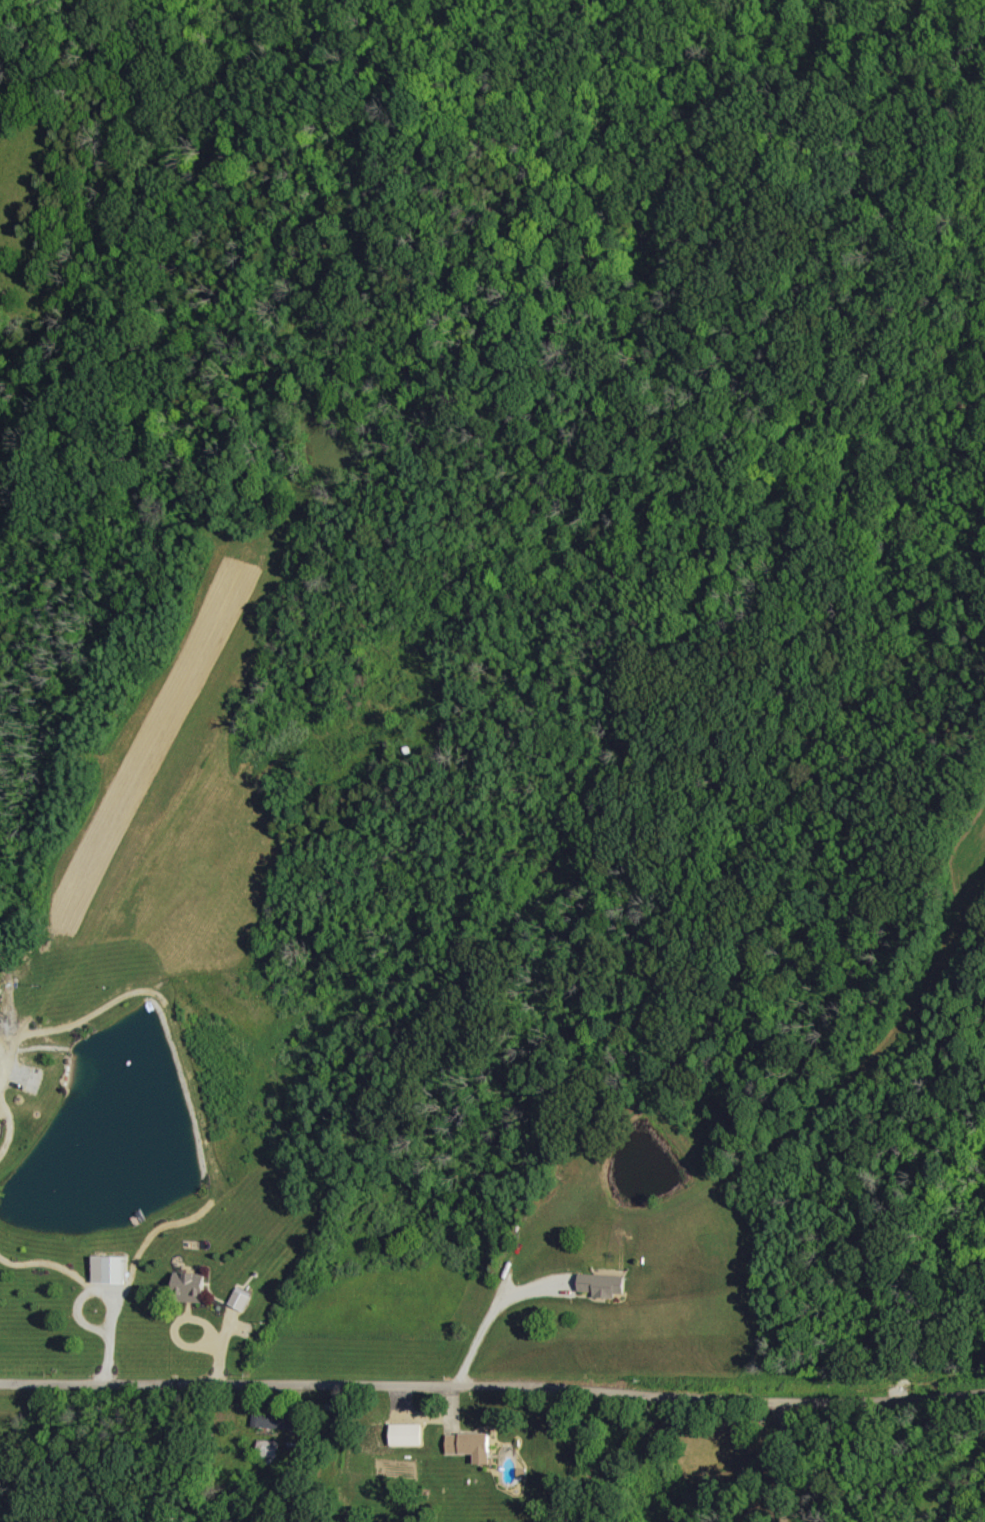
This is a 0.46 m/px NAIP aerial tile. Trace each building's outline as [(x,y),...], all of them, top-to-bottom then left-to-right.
[(124,1283),(125,1256),(92,1256),(91,1283),(124,1283)] [(174,1302),(204,1302),(205,1273),(174,1273),(174,1302)] [(579,1292),(594,1292),(594,1297),(616,1298),(616,1293),(625,1293),(626,1275),(580,1274),(579,1292)] [(422,1446),(422,1424),(390,1424),(391,1446),(422,1446)] [(490,1433),(447,1434),(447,1454),(474,1453),(475,1464),(491,1464),(490,1433)] [(278,1441),(258,1440),(257,1457),(277,1457),(278,1441)]
